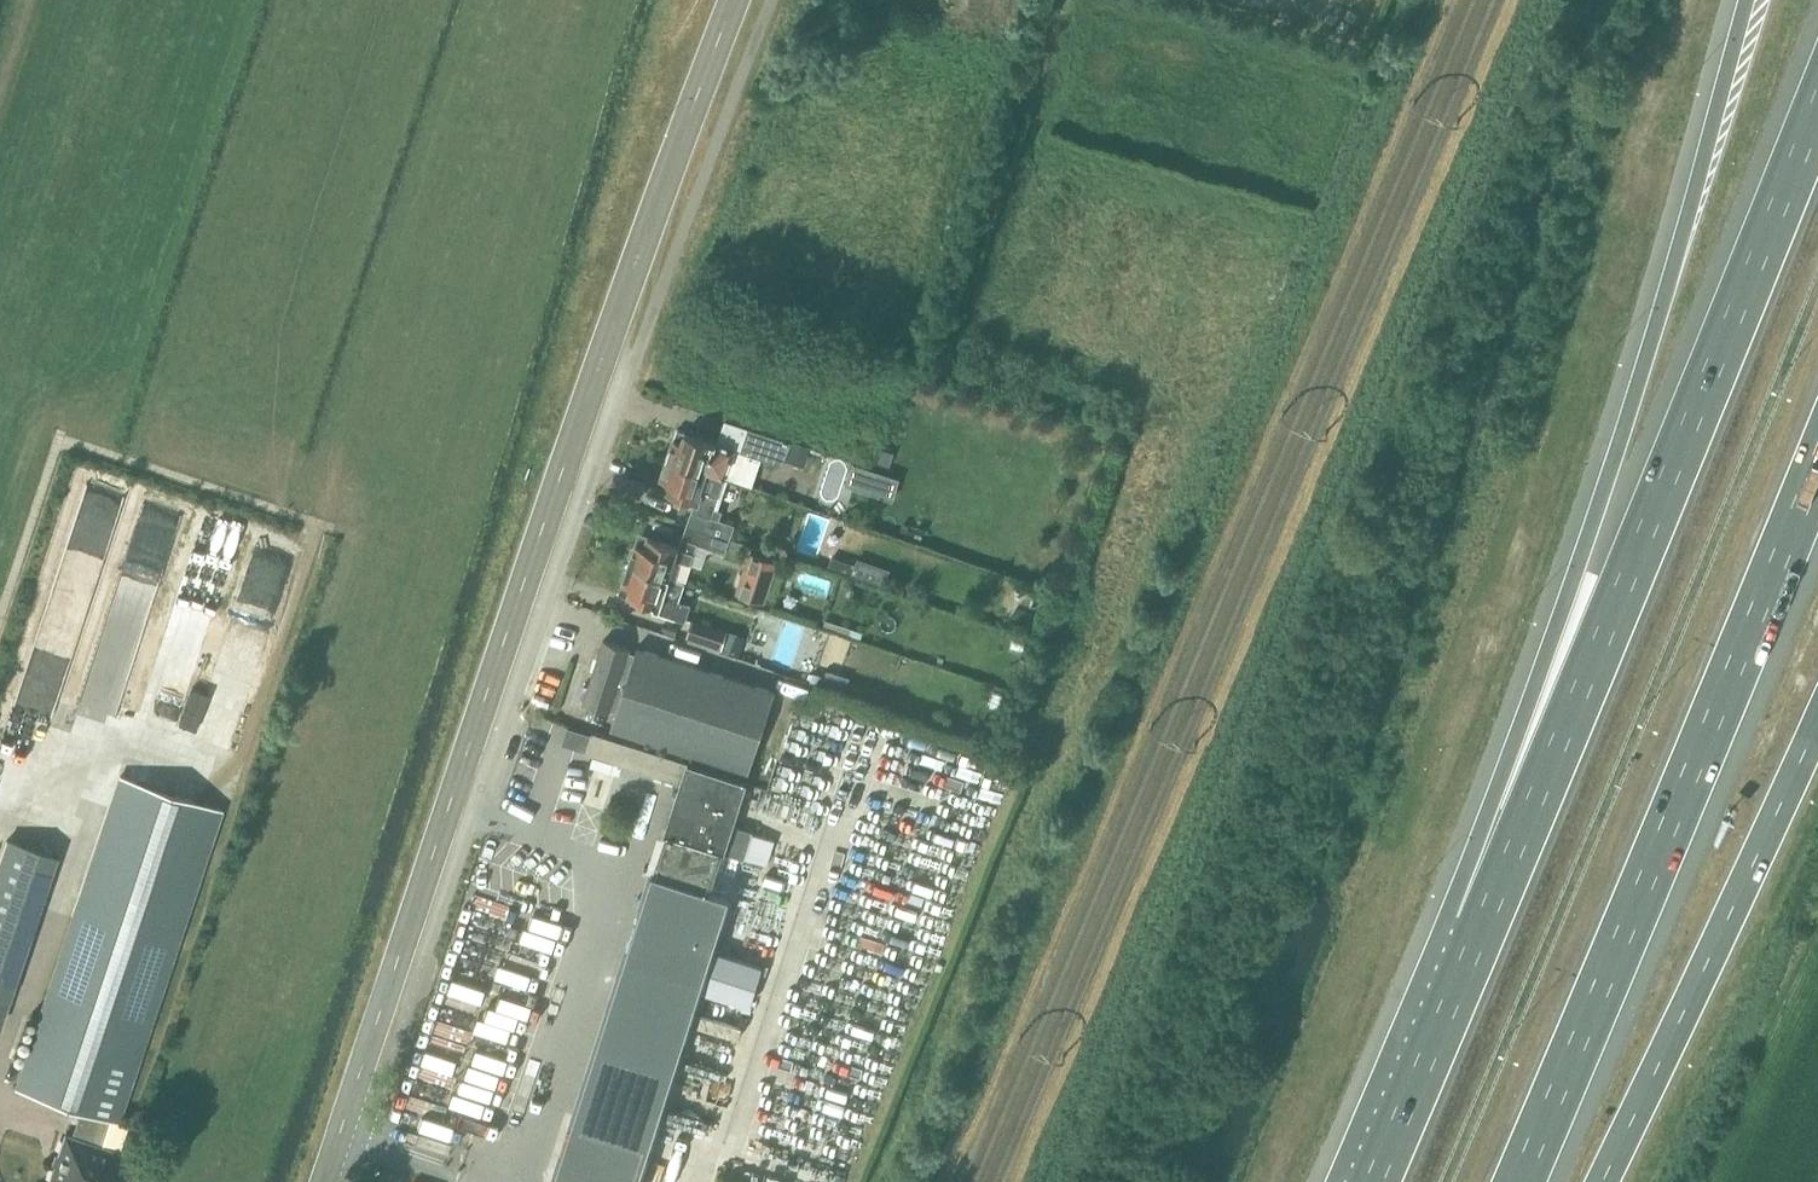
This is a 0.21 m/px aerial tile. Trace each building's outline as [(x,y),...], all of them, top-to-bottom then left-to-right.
[(736,448),(678,430),(668,459),(726,478),(732,461),(737,462),(737,461),(754,462),(755,456),(784,465),(786,460),(806,466),(812,448),(749,428),(741,452),(736,449),(736,448)] [(878,463),(890,466),(895,452),(883,449),(878,463)] [(658,489),(696,501),(688,524),(729,537),(733,525),(720,520),(724,511),(715,508),(726,478),(668,459),(658,489)] [(671,577),(686,582),(698,544),(727,553),(729,547),(750,553),(737,592),(766,602),(781,555),(729,539),(729,537),(688,524),(680,547),(640,534),(630,564),(671,577)] [(828,570),(852,578),(857,564),(833,556),(828,570)] [(620,592),(660,606),(658,612),(687,621),(692,603),(665,595),(671,577),(630,564),(620,592)] [(721,648),(723,649),(723,651),(741,656),(747,636),(735,633),(693,619),(688,634),(683,633),(681,638),(721,651),(721,648)] [(616,715),(638,650),(606,639),(585,704),(616,715)] [(616,715),(612,728),(749,773),(776,691),(639,647),(638,650),(616,715)] [(821,689),(835,693),(839,681),(825,676),(821,689)] [(748,782),(594,733),(589,752),(683,783),(638,922),(573,1122),(631,1141),(748,782)] [(52,854),(8,840),(0,863),(0,1011),(52,854)] [(129,1155),(100,1146),(109,1118),(115,1120),(178,932),(79,899),(16,1087),(85,1110),(76,1137),(64,1134),(48,1181),(120,1181),(129,1155)]
